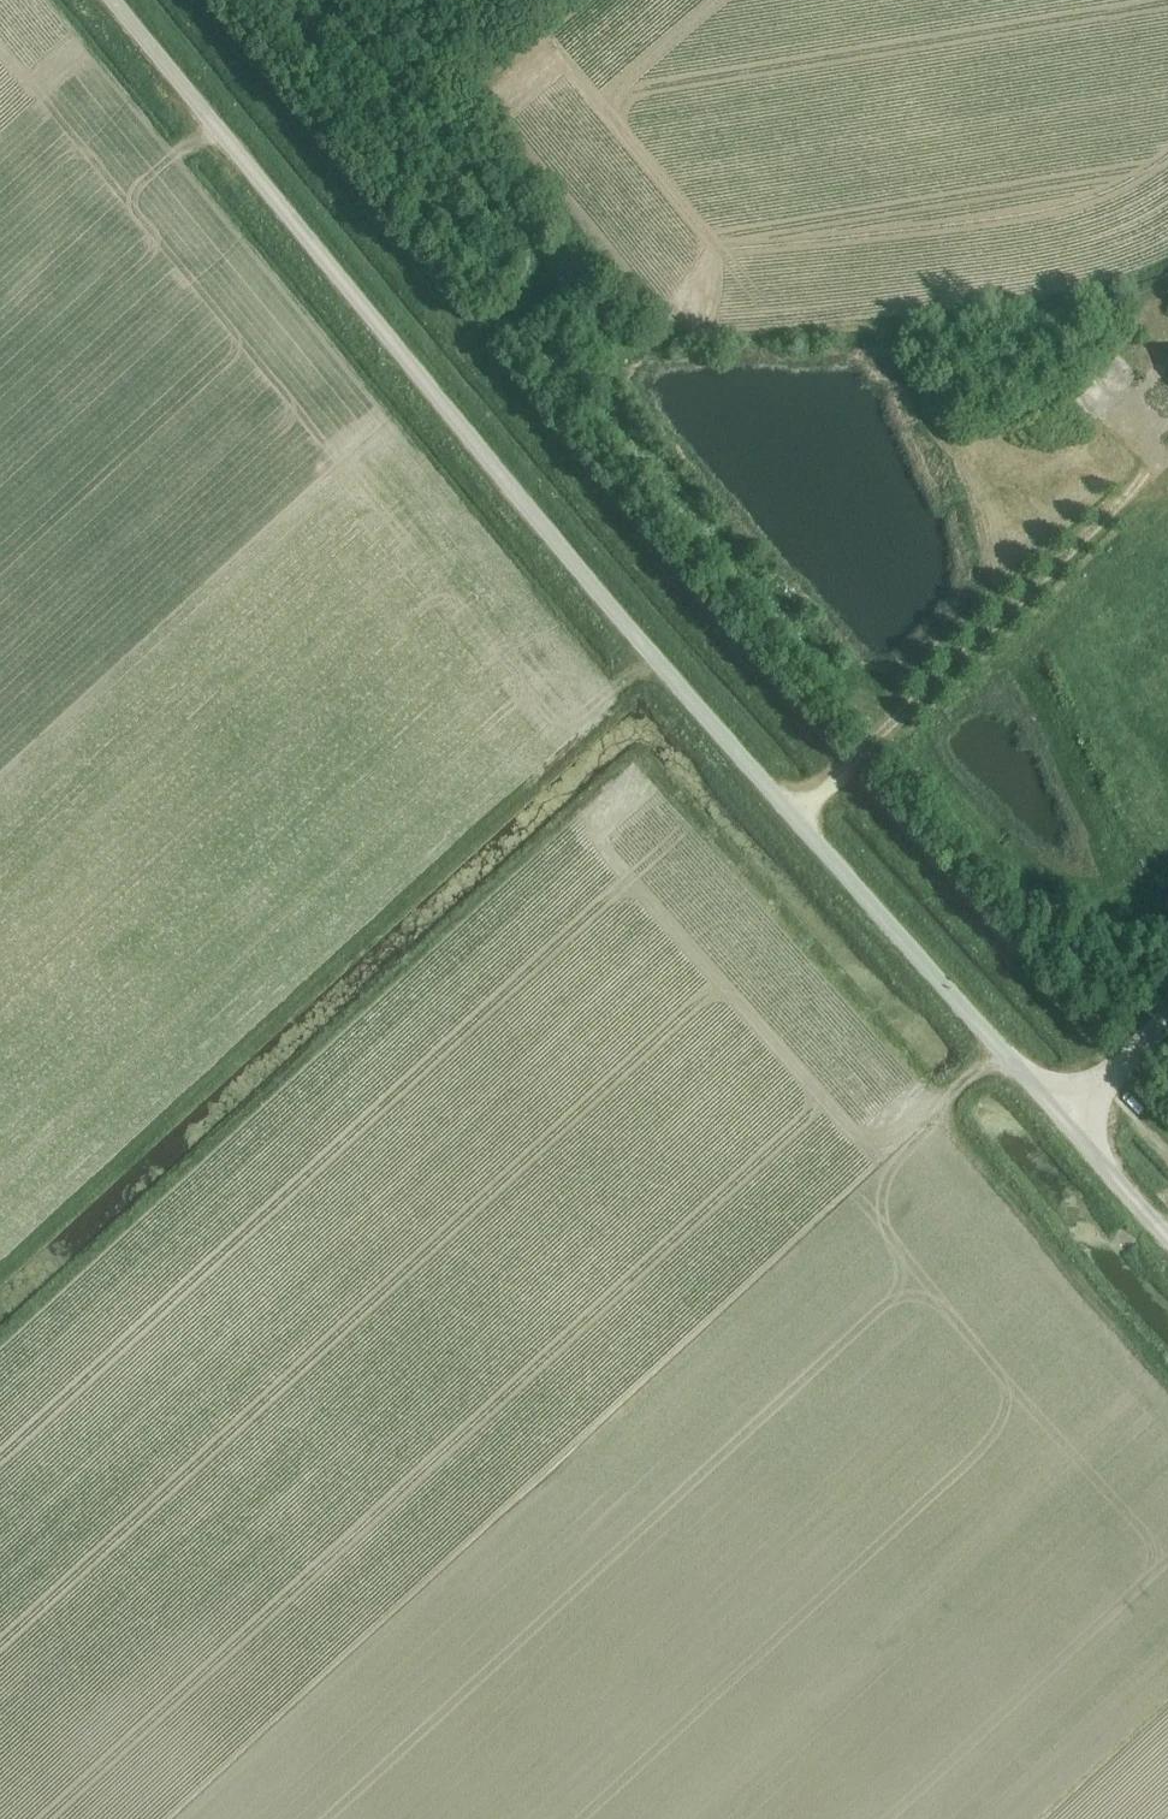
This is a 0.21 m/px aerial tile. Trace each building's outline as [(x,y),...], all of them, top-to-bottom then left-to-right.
[(1123,339),(1080,384),(1102,404),(1145,360),(1123,339)]
